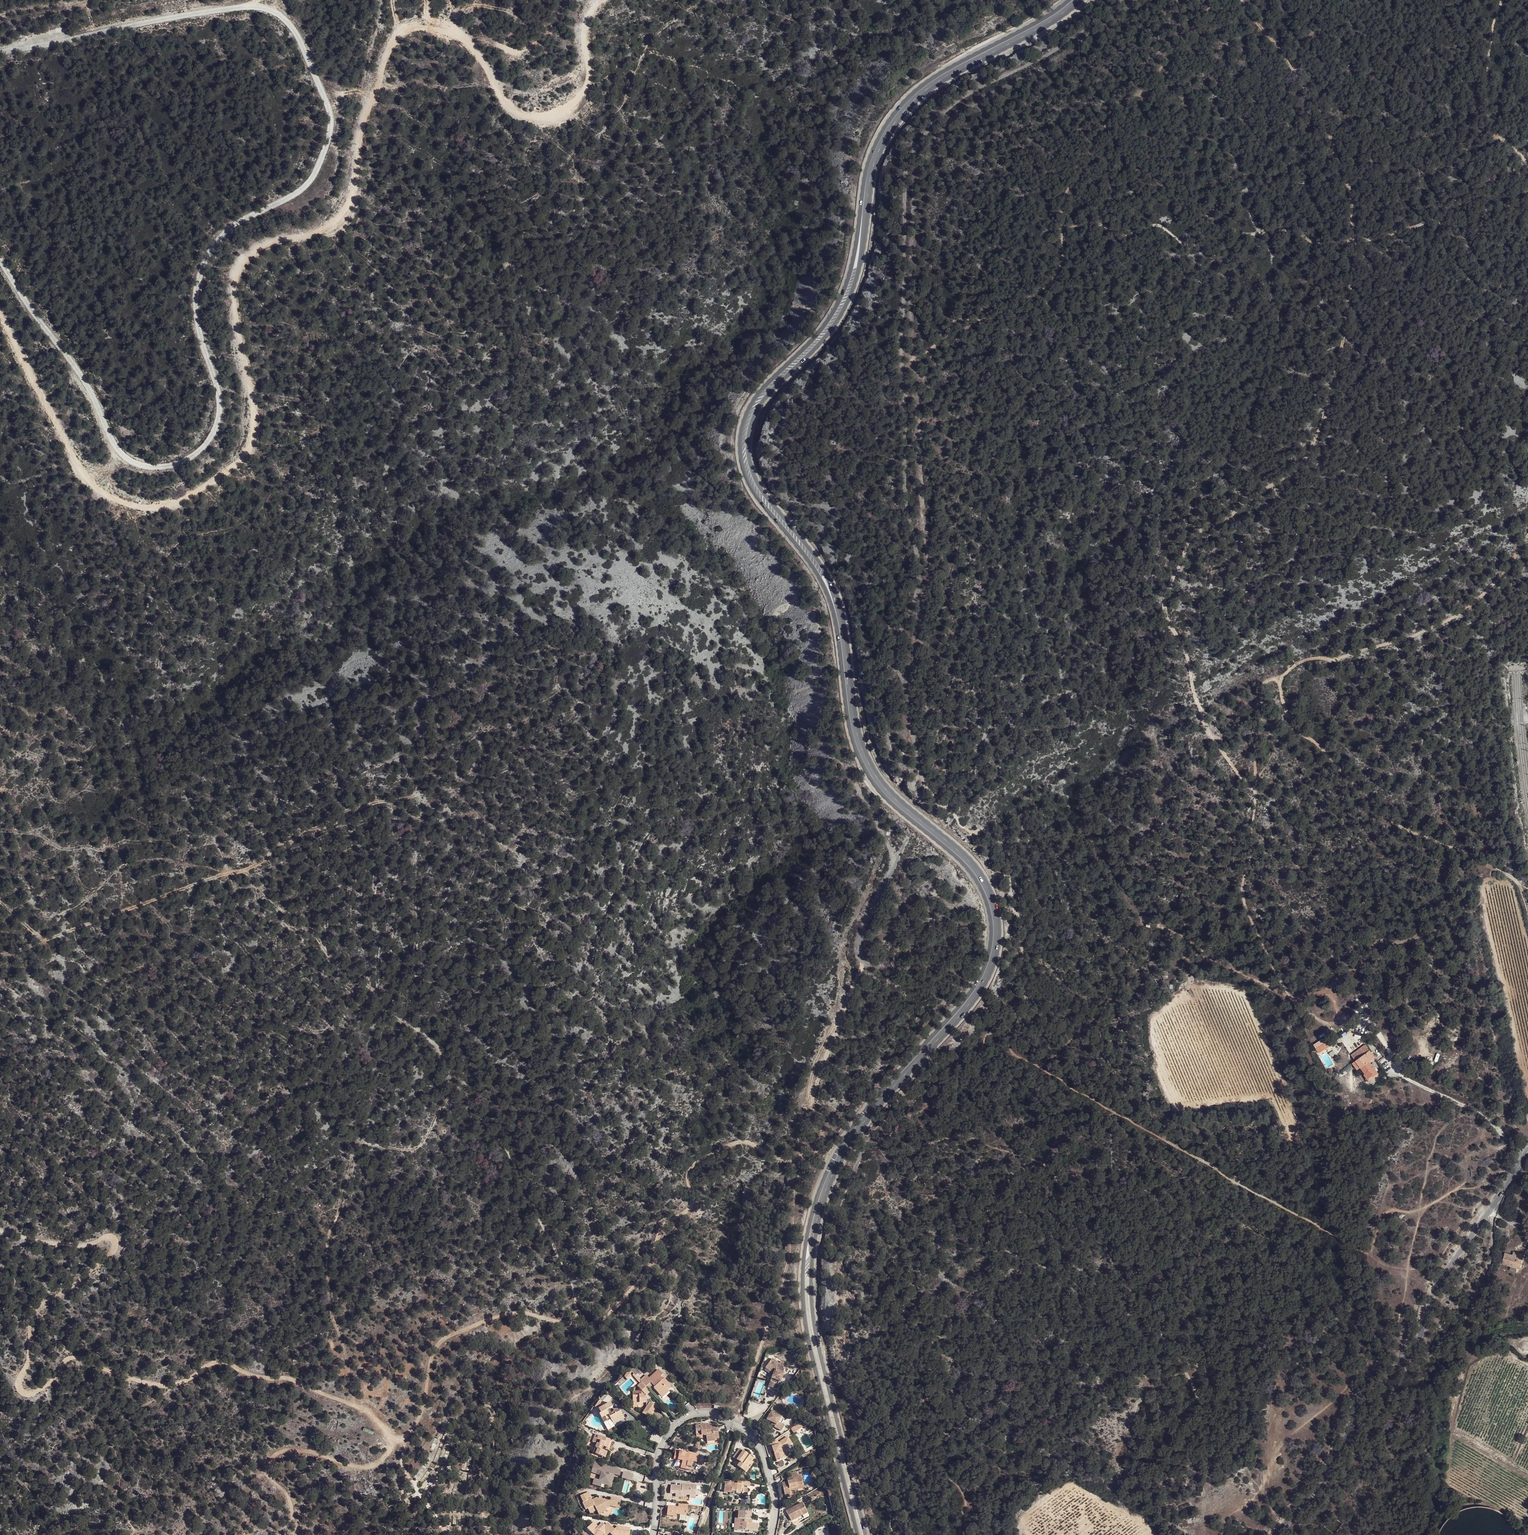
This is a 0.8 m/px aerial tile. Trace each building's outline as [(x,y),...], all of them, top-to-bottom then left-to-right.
[(1167,896),(1178,904),(1182,898),(1170,890),(1167,896)] [(1154,960),(1148,962),(1153,975),(1159,973),(1154,960)] [(1161,972),(1164,979),(1169,977),(1166,970),(1165,971),(1161,972)] [(1161,980),(1156,982),(1162,997),(1170,994),(1164,979),(1161,980)] [(1310,1044),(1313,1047),(1325,1039),(1323,1035),(1310,1044)] [(1313,1047),(1315,1052),(1328,1043),(1325,1039),(1313,1047)] [(1351,1054),(1355,1060),(1370,1050),(1365,1044),(1351,1054)] [(1370,1050),(1355,1060),(1352,1062),(1357,1069),(1360,1067),(1361,1068),(1365,1073),(1364,1075),(1368,1081),(1378,1072),(1369,1060),(1374,1056),(1370,1050)] [(1524,1255),(1516,1252),(1514,1256),(1512,1255),(1505,1253),(1502,1263),(1515,1267),(1516,1262),(1521,1264),(1524,1255)] [(782,1374),(785,1367),(779,1364),(772,1359),(768,1366),(775,1370),(771,1379),(768,1387),(775,1390),(779,1382),(780,1383),(784,1374),(782,1374)] [(646,1370),(642,1364),(635,1368),(639,1374),(646,1370)] [(632,1370),(631,1371),(634,1375),(640,1381),(641,1380),(632,1370)] [(641,1380),(640,1381),(641,1383),(645,1387),(650,1383),(651,1382),(655,1387),(654,1388),(654,1389),(660,1395),(667,1389),(668,1390),(671,1387),(664,1379),(663,1380),(661,1377),(663,1375),(658,1370),(649,1378),(646,1375),(641,1380)] [(640,1381),(634,1375),(632,1376),(640,1384),(641,1383),(640,1381)] [(650,1392),(645,1387),(641,1391),(646,1395),(650,1392)] [(669,1392),(668,1390),(667,1389),(660,1395),(662,1398),(669,1392)] [(647,1407),(650,1403),(651,1401),(649,1399),(646,1399),(646,1395),(639,1396),(632,1397),(633,1404),(647,1403),(647,1407)] [(611,1419),(612,1422),(613,1423),(624,1417),(621,1412),(619,1412),(610,1417),(609,1415),(607,1411),(609,1410),(612,1408),(610,1403),(598,1410),(601,1414),(599,1415),(604,1424),(607,1422),(607,1421),(611,1419)] [(651,1404),(650,1403),(647,1407),(642,1413),(649,1418),(656,1407),(651,1404)] [(781,1418),(785,1410),(778,1407),(775,1412),(772,1410),(767,1420),(772,1423),(776,1425),(774,1428),(781,1431),(785,1426),(781,1424),(784,1420),(783,1419),(781,1418)] [(696,1426),(696,1434),(701,1433),(701,1435),(706,1435),(707,1440),(715,1439),(715,1440),(719,1439),(718,1432),(717,1432),(716,1427),(712,1427),(709,1427),(709,1425),(706,1425),(696,1426)] [(603,1447),(606,1448),(608,1448),(610,1440),(595,1435),(592,1442),(596,1444),(594,1449),(597,1450),(595,1455),(605,1458),(607,1452),(606,1452),(604,1451),(601,1450),(603,1447)] [(776,1461),(786,1459),(786,1456),(785,1454),(785,1453),(784,1453),(784,1452),(783,1452),(782,1452),(781,1448),(790,1441),(787,1437),(779,1443),(772,1446),(776,1461)] [(792,1444),(790,1441),(781,1448),(782,1452),(783,1452),(786,1451),(785,1448),(792,1444)] [(747,1467),(753,1458),(740,1449),(733,1458),(740,1462),(743,1464),(740,1468),(746,1472),(749,1468),(748,1467),(747,1467)] [(685,1455),(685,1453),(676,1451),(674,1459),(678,1460),(683,1461),(682,1464),(681,1469),(686,1470),(686,1468),(691,1469),(693,1462),(696,1463),(699,1454),(689,1452),(689,1454),(688,1455),(685,1455)] [(599,1465),(594,1464),(591,1473),(598,1475),(599,1471),(601,1471),(600,1475),(599,1481),(594,1479),(592,1485),(600,1487),(601,1485),(602,1482),(609,1484),(612,1474),(614,1475),(619,1476),(621,1471),(608,1467),(607,1469),(605,1469),(606,1467),(599,1465)] [(634,1474),(623,1472),(622,1479),(632,1481),(634,1474)] [(797,1486),(803,1485),(801,1476),(798,1477),(792,1478),(792,1480),(787,1481),(782,1483),(784,1493),(790,1491),(797,1490),(797,1486)] [(751,1483),(737,1481),(736,1484),(725,1483),(724,1492),(731,1493),(732,1491),(736,1492),(736,1494),(740,1494),(741,1493),(742,1493),(748,1494),(749,1489),(743,1488),(742,1488),(742,1485),(744,1486),(750,1486),(751,1483)] [(682,1486),(680,1486),(671,1485),(670,1494),(676,1494),(676,1497),(681,1497),(681,1495),(686,1495),(690,1496),(696,1496),(697,1485),(682,1484),(682,1486)] [(580,1497),(583,1503),(591,1499),(588,1493),(580,1497)] [(602,1511),(603,1513),(608,1511),(607,1509),(606,1507),(611,1505),(619,1507),(619,1506),(617,1505),(618,1503),(620,1503),(621,1500),(609,1497),(603,1500),(601,1496),(597,1498),(598,1499),(595,1500),(595,1499),(592,1500),(591,1499),(583,1503),(582,1503),(586,1510),(588,1510),(590,1514),(597,1511),(598,1512),(602,1511)] [(803,1516),(808,1513),(802,1503),(786,1511),(792,1524),(799,1521),(797,1517),(802,1514),(803,1516)] [(686,1515),(688,1505),(679,1504),(678,1507),(668,1506),(667,1516),(676,1517),(676,1514),(686,1515)] [(749,1508),(734,1507),(734,1509),(736,1509),(735,1519),(738,1519),(741,1519),(741,1523),(740,1523),(739,1531),(749,1531),(749,1532),(753,1532),(754,1528),(758,1528),(758,1524),(752,1524),(750,1524),(750,1520),(751,1520),(752,1512),(749,1512),(749,1508)] [(628,1534),(630,1534),(630,1529),(617,1527),(615,1530),(608,1524),(605,1526),(602,1523),(598,1527),(594,1522),(587,1529),(592,1534),(593,1534),(607,1534),(609,1533),(611,1534),(618,1534),(619,1534),(628,1534)]
